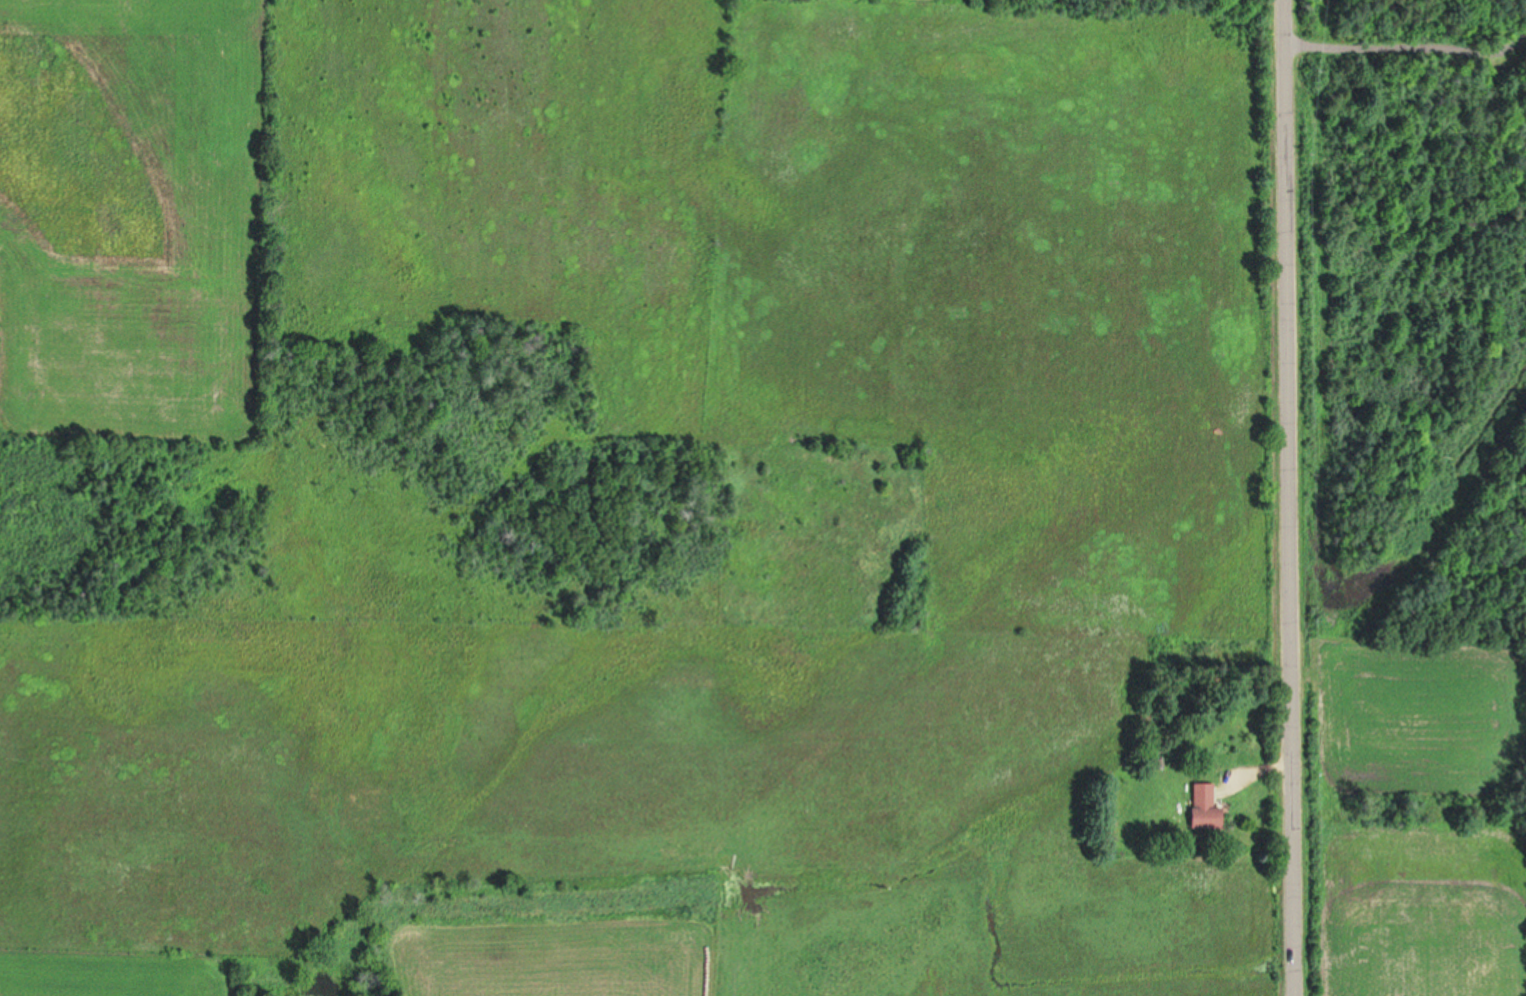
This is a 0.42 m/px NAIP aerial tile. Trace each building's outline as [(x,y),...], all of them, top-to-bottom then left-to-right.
[(1187,828),(1216,828),(1215,807),(1210,807),(1209,783),(1187,783),(1187,828)]
